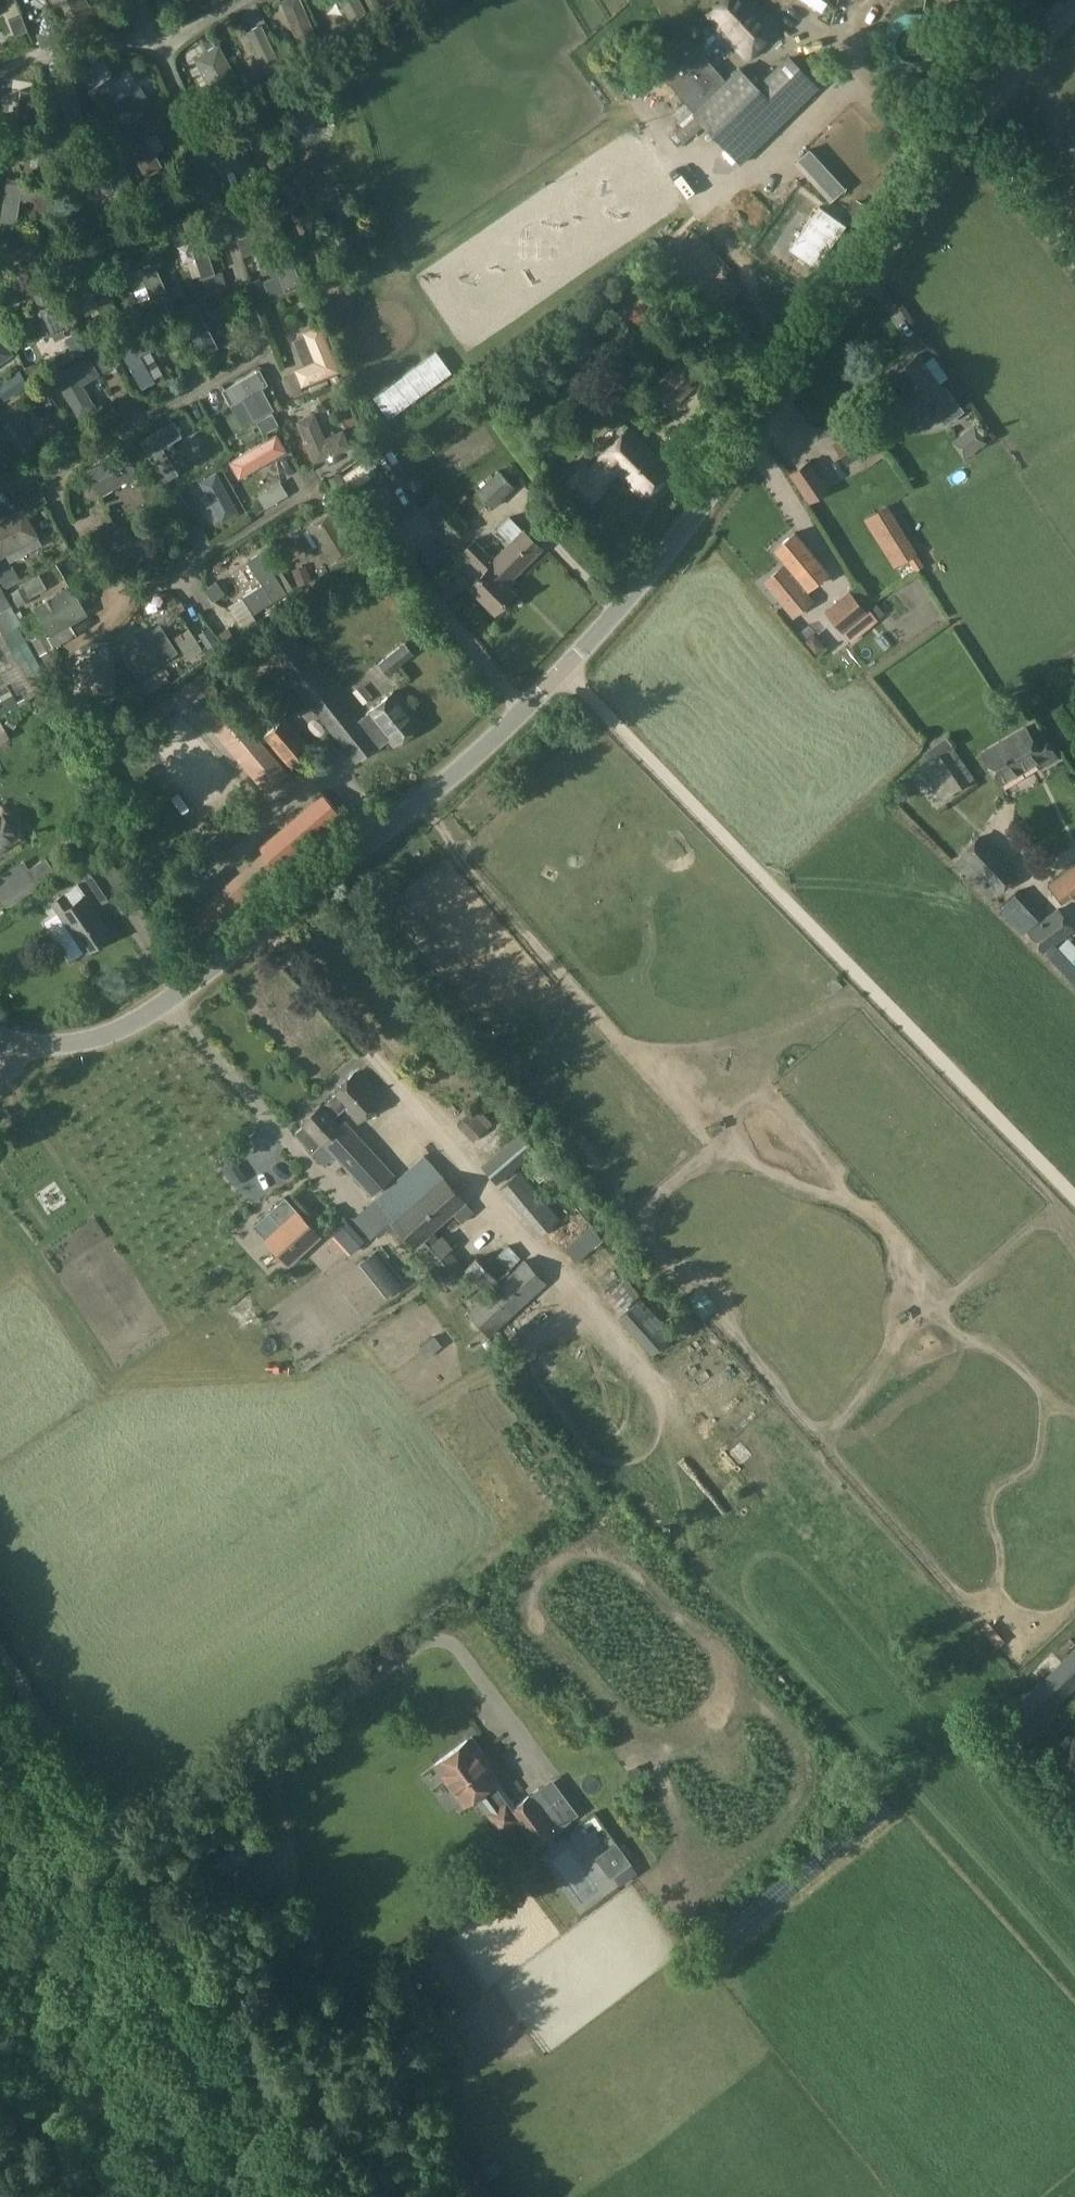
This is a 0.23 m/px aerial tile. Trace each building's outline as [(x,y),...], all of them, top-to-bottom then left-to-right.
[(63,29),(90,18),(82,0),(51,0),(63,29)] [(371,12),(380,8),(377,0),(365,0),(371,12)] [(421,9),(438,0),(417,0),(421,9)] [(707,15),(740,50),(742,52),(773,22),(771,20),(752,0),(724,0),(707,15)] [(122,13),(111,18),(117,30),(127,25),(122,13)] [(47,18),(26,25),(30,37),(51,29),(47,18)] [(300,47),(297,48),(297,49),(302,61),(311,57),(314,55),(327,50),(321,38),(300,47)] [(686,38),(653,66),(693,112),(724,82),(686,38)] [(212,91),(235,78),(218,46),(195,59),(212,91)] [(251,57),(246,60),(249,66),(255,78),(256,78),(265,73),(256,54),(251,57)] [(693,112),(692,113),(740,161),(815,87),(786,58),(757,87),(738,68),(724,82),(693,112)] [(948,58),(943,65),(948,69),(953,62),(948,58)] [(90,65),(77,67),(81,86),(94,83),(90,65)] [(115,100),(103,81),(89,89),(110,124),(148,101),(139,86),(115,100)] [(157,106),(163,118),(175,112),(168,100),(157,106)] [(164,128),(153,109),(119,129),(145,174),(160,165),(145,139),(164,128)] [(108,160),(119,194),(119,195),(135,190),(120,142),(83,154),(87,166),(108,160)] [(0,215),(0,224),(13,226),(18,197),(37,200),(40,182),(6,177),(0,215)] [(170,199),(159,180),(148,187),(158,205),(170,199)] [(819,206),(788,250),(815,268),(845,225),(819,206)] [(201,274),(214,270),(195,213),(182,218),(201,274)] [(280,274),(263,280),(269,297),(301,285),(287,247),(272,253),(280,274)] [(58,258),(46,264),(55,282),(67,276),(58,258)] [(150,297),(138,302),(144,316),(171,304),(171,303),(165,289),(153,263),(138,269),(150,297)] [(83,276),(81,277),(82,279),(83,281),(95,303),(99,312),(101,315),(102,314),(104,313),(116,307),(97,269),(83,276)] [(259,278),(248,282),(256,303),(267,299),(259,278)] [(51,335),(70,326),(51,281),(32,289),(51,335)] [(166,288),(165,289),(171,303),(185,296),(179,283),(169,287),(166,288)] [(210,295),(197,301),(203,315),(217,309),(210,295)] [(637,298),(619,312),(629,327),(648,313),(637,298)] [(201,353),(215,346),(195,306),(181,313),(201,353)] [(168,307),(157,313),(164,328),(176,322),(170,311),(168,307)] [(81,321),(80,334),(94,335),(95,322),(81,321)] [(295,368),(302,386),(340,370),(321,324),(303,331),(315,360),(295,368)] [(78,332),(64,339),(73,356),(74,357),(87,348),(87,347),(78,332)] [(147,333),(119,348),(141,388),(154,381),(139,354),(154,346),(147,333)] [(12,354),(0,337),(0,362),(12,354)] [(106,341),(91,350),(103,371),(118,362),(106,341)] [(915,354),(892,371),(906,392),(915,404),(928,395),(938,408),(934,411),(945,424),(964,411),(953,397),(950,400),(940,387),(939,387),(915,354)] [(87,358),(55,378),(78,417),(94,408),(80,385),(97,375),(87,358)] [(28,366),(24,368),(26,374),(28,379),(30,385),(31,385),(37,382),(41,381),(48,378),(47,375),(47,374),(42,361),(28,366)] [(692,384),(677,367),(651,392),(667,408),(692,384)] [(230,403),(241,397),(253,418),(271,409),(261,387),(266,385),(257,368),(222,389),(230,403)] [(0,381),(0,396),(3,401),(28,385),(18,369),(0,381)] [(294,372),(282,377),(290,395),(301,391),(294,372)] [(887,383),(868,396),(889,424),(907,411),(906,410),(915,404),(906,392),(897,397),(887,383)] [(20,397),(0,409),(0,421),(18,450),(31,442),(19,422),(31,415),(20,397)] [(272,413),(255,422),(262,434),(278,425),(272,413)] [(313,413),(297,420),(315,462),(350,447),(343,430),(324,438),(313,413)] [(173,422),(141,442),(165,480),(177,473),(162,447),(181,436),(173,422)] [(974,425),(951,442),(964,459),(987,443),(974,425)] [(583,463),(560,485),(584,511),(608,488),(605,485),(619,472),(643,496),(670,471),(628,428),(601,454),(587,467),(583,463)] [(238,478),(285,451),(276,435),(229,461),(238,478)] [(137,471),(125,452),(120,444),(84,466),(102,493),(137,471)] [(789,473),(808,502),(828,489),(810,460),(789,473)] [(136,473),(131,476),(139,491),(152,483),(144,469),(136,473)] [(222,520),(239,511),(217,470),(201,479),(222,520)] [(491,507),(513,486),(498,470),(476,491),(491,507)] [(339,472),(327,479),(334,490),(346,483),(339,472)] [(152,483),(139,491),(146,503),(164,493),(157,480),(152,483)] [(279,481),(268,488),(277,501),(287,494),(279,481)] [(365,483),(360,499),(363,500),(371,502),(372,500),(376,486),(365,483)] [(178,490),(163,498),(173,516),(188,507),(178,490)] [(467,525),(445,503),(429,518),(451,540),(467,525)] [(865,517),(863,519),(878,543),(880,542),(897,531),(882,507),(865,517)] [(332,509),(307,524),(328,559),(353,544),(332,509)] [(18,547),(37,536),(22,510),(0,522),(0,557),(18,547)] [(140,515),(130,520),(136,530),(145,524),(140,515)] [(510,543),(492,560),(509,578),(540,548),(523,530),(522,530),(509,517),(496,529),(510,543)] [(121,565),(142,553),(126,525),(105,538),(121,565)] [(368,528),(354,537),(367,556),(381,547),(368,528)] [(163,532),(163,545),(180,545),(180,532),(163,532)] [(796,573),(793,575),(784,564),(762,582),(792,619),(814,600),(805,590),(807,588),(808,589),(827,572),(794,532),(775,548),(796,573)] [(509,578),(492,560),(473,540),(462,551),(483,572),(469,586),(494,612),(514,592),(507,586),(513,581),(509,578)] [(7,553),(17,573),(41,560),(31,541),(7,553)] [(263,584),(244,596),(253,611),(285,591),(260,551),(247,559),(263,584)] [(916,553),(908,558),(909,560),(916,571),(924,566),(916,553)] [(305,565),(291,570),(296,583),(310,577),(305,565)] [(0,572),(0,583),(4,589),(20,580),(12,566),(0,572)] [(29,577),(20,582),(29,597),(37,592),(29,577)] [(215,581),(203,589),(213,602),(224,593),(215,581)] [(20,582),(7,590),(17,607),(30,599),(29,597),(20,582)] [(85,612),(70,586),(34,607),(50,634),(85,612)] [(868,612),(852,593),(828,613),(844,632),(861,618),(868,612)] [(242,597),(228,606),(243,629),(257,620),(242,597)] [(868,612),(861,618),(868,627),(875,621),(868,612)] [(843,648),(868,627),(862,620),(837,640),(843,648)] [(226,626),(217,633),(225,644),(234,637),(226,626)] [(207,627),(197,633),(206,647),(216,640),(207,627)] [(140,645),(130,651),(144,673),(176,653),(162,630),(152,637),(149,631),(136,639),(140,645)] [(43,633),(31,640),(39,654),(51,647),(43,633)] [(192,633),(177,643),(188,661),(203,651),(192,633)] [(422,723),(395,691),(359,720),(292,637),(270,654),(355,760),(385,736),(393,746),(422,723)] [(387,676),(414,655),(404,642),(377,664),(387,676)] [(125,646),(117,652),(132,675),(141,669),(131,655),(129,652),(125,646)] [(112,659),(102,659),(80,660),(82,692),(114,691),(112,659)] [(160,669),(142,681),(144,684),(150,692),(168,680),(165,676),(161,670),(160,669)] [(196,711),(265,792),(289,773),(221,691),(196,711)] [(8,715),(4,723),(14,729),(18,720),(8,715)] [(285,718),(264,736),(291,770),(313,752),(285,718)] [(8,738),(0,723),(0,742),(8,738)] [(1057,758),(1042,733),(1032,739),(1025,726),(983,752),(1001,781),(1036,760),(1041,767),(1057,758)] [(972,778),(944,738),(923,752),(930,762),(920,770),(922,773),(920,778),(924,783),(929,783),(941,800),(972,778)] [(891,802),(908,798),(904,783),(888,787),(891,802)] [(343,823),(318,795),(258,849),(262,854),(280,876),(343,823)] [(16,840),(0,813),(0,849),(16,840)] [(979,834),(959,853),(997,894),(1018,875),(979,834)] [(0,850),(0,868),(21,855),(13,842),(0,850)] [(44,858),(28,868),(31,873),(38,886),(55,875),(44,858)] [(116,894),(97,864),(96,862),(83,871),(102,902),(116,894)] [(1047,884),(1062,903),(1074,893),(1074,864),(1047,884)] [(38,886),(31,873),(0,892),(0,896),(7,906),(38,886)] [(111,935),(77,884),(51,901),(85,952),(111,935)] [(1042,951),(1074,927),(1059,907),(1027,931),(1042,951)] [(1071,975),(1074,970),(1074,961),(1065,953),(1056,964),(1071,975)] [(354,1072),(331,1093),(333,1095),(343,1105),(344,1107),(355,1119),(359,1123),(381,1102),(378,1098),(354,1072)] [(303,1125),(294,1133),(311,1152),(312,1152),(319,1145),(322,1142),(333,1155),(353,1176),(355,1178),(371,1195),(393,1174),(379,1158),(376,1155),(344,1120),(339,1124),(333,1117),(344,1107),(343,1105),(333,1095),(322,1105),(320,1104),(300,1122),(303,1125)] [(475,1129),(460,1140),(472,1158),(488,1147),(475,1129)] [(521,1132),(481,1166),(496,1184),(537,1151),(521,1132)] [(422,1155),(373,1199),(415,1246),(432,1231),(452,1213),(461,1222),(473,1212),(464,1202),(465,1202),(422,1155)] [(540,1233),(547,1242),(559,1232),(522,1189),(502,1206),(531,1241),(540,1233)] [(280,1224),(264,1239),(287,1265),(319,1235),(284,1197),(268,1212),(280,1224)] [(350,1234),(342,1225),(332,1234),(340,1243),(350,1234)] [(432,1231),(415,1246),(452,1289),(461,1281),(470,1274),(463,1267),(448,1250),(452,1246),(441,1235),(438,1238),(432,1231)] [(359,1264),(374,1251),(365,1239),(350,1252),(359,1264)] [(524,1260),(467,1313),(488,1336),(545,1282),(524,1260)] [(645,1373),(657,1366),(633,1325),(621,1331),(645,1373)] [(1014,1709),(1024,1719),(1033,1729),(1074,1688),(1074,1648),(1013,1708),(1014,1709)] [(469,1739),(434,1764),(463,1803),(477,1792),(491,1812),(500,1806),(506,1802),(511,1808),(515,1804),(497,1778),(469,1739)] [(556,1831),(556,1830),(566,1823),(540,1787),(529,1795),(529,1794),(515,1804),(511,1808),(509,1809),(509,1811),(536,1846),(556,1831)] [(609,1860),(601,1866),(610,1878),(614,1875),(630,1863),(614,1842),(602,1851),(609,1860)] [(271,1871),(258,1851),(223,1873),(236,1893),(271,1871)] [(554,1906),(528,1917),(536,1936),(562,1925),(554,1906)]
